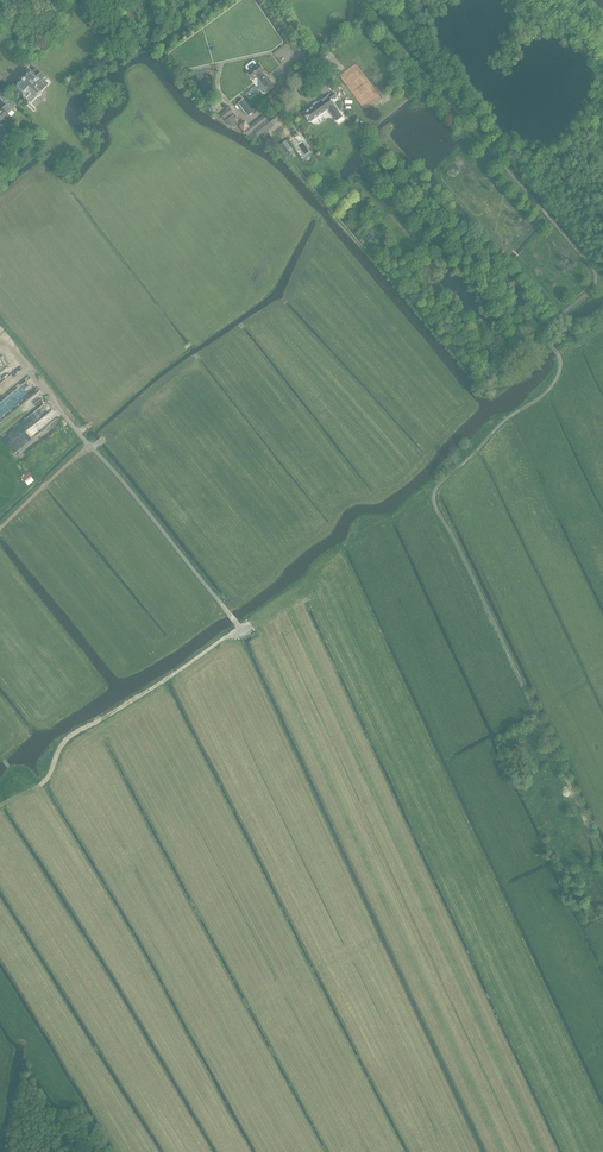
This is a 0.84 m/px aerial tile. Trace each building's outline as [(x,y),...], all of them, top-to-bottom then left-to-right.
[(136,0),(126,0),(133,8),(137,5),(134,1),(136,0)] [(262,73),(264,71),(258,63),(247,72),(253,80),(258,76),(261,81),(260,82),(261,84),(259,85),(261,87),(259,88),(261,91),(263,90),(266,93),(274,87),(271,83),(267,77),(266,78),(262,73)] [(21,81),(15,88),(32,103),(37,97),(40,97),(41,95),(42,92),(49,84),(43,80),(46,77),(41,73),(37,77),(30,71),(24,78),(22,76),(21,76),(19,78),(19,79),(21,81)] [(257,94),(260,91),(256,85),(251,89),(251,90),(246,94),(249,99),(256,94),(257,94)] [(11,100),(0,89),(0,99),(6,105),(11,100)] [(332,100),(337,96),(334,92),(305,112),(311,122),(329,110),(336,121),(343,117),(335,105),(332,100)] [(8,114),(17,105),(11,100),(6,105),(2,108),(3,109),(8,114)] [(240,102),(249,115),(252,113),(242,100),(240,102)] [(233,111),(230,108),(221,114),(224,118),(233,111)] [(8,114),(3,109),(0,112),(0,123),(8,114)] [(280,119),(277,115),(276,114),(268,120),(268,119),(259,126),(248,134),(253,140),(264,132),(262,130),(271,123),(273,125),(280,119)] [(238,124),(232,116),(226,121),(230,126),(234,127),(238,124)] [(259,126),(268,119),(266,116),(251,127),(251,128),(245,133),(246,135),(248,134),(259,126)] [(249,128),(245,122),(240,126),(244,132),(249,128)] [(289,155),(294,152),(286,141),(281,145),(289,155)]
